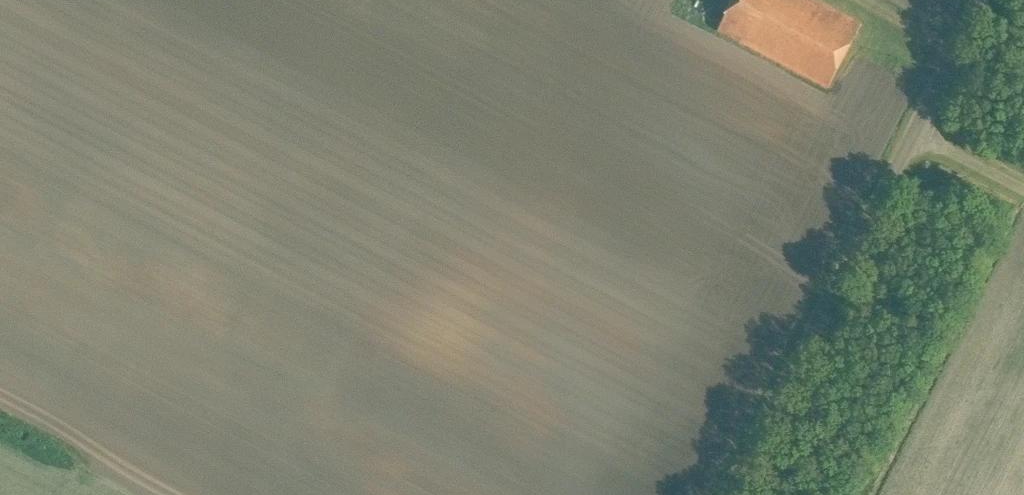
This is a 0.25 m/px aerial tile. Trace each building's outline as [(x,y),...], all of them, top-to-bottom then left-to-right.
[(862,28),(809,0),(737,0),(720,34),(828,91),(862,28)]
